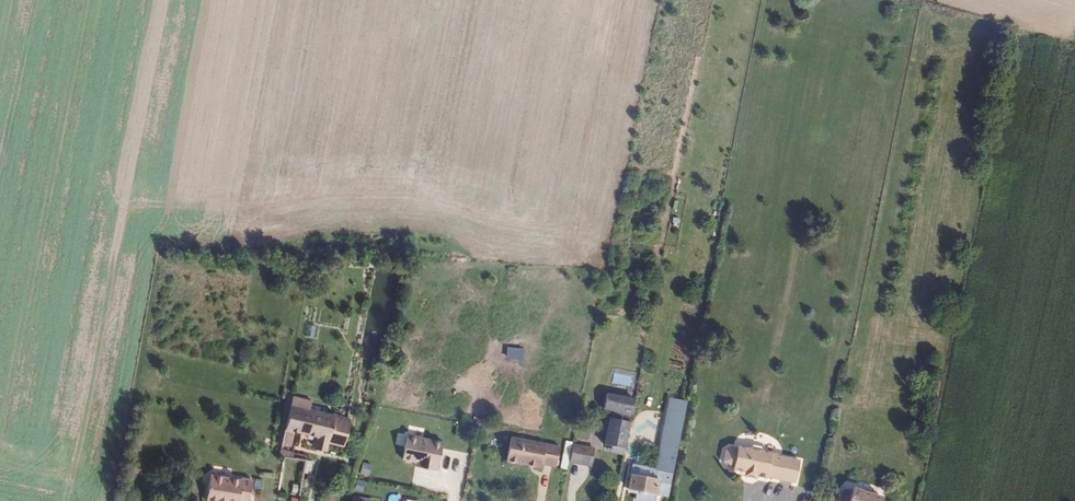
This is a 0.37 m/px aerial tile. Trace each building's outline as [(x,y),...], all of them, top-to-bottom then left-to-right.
[(523,357),(524,348),(509,348),(508,356),(523,357)] [(681,409),(684,393),(671,391),(669,407),(681,409)] [(308,409),(310,400),(294,397),(293,402),(292,405),(308,409)] [(663,406),(664,401),(646,398),(644,411),(679,418),(681,409),(669,407),(663,406)] [(625,433),(631,409),(635,410),(636,403),(609,399),(607,412),(615,414),(623,415),(622,423),(613,422),(611,430),(625,433)] [(310,434),(314,410),(308,409),(292,405),(287,430),(310,434)] [(626,458),(635,410),(631,409),(625,433),(611,430),(608,448),(616,450),(618,455),(622,457),(626,458)] [(333,451),(340,416),(320,411),(314,410),(310,434),(318,436),(323,437),(321,448),(333,451)] [(673,452),(679,418),(644,411),(638,445),(654,448),(673,452)] [(622,423),(623,415),(615,414),(613,422),(622,423)] [(349,454),(357,420),(349,418),(340,416),(333,451),(349,454)] [(402,462),(439,467),(443,439),(406,433),(402,462)] [(558,467),(562,446),(514,437),(509,462),(544,468),(545,464),(558,467)] [(586,467),(589,450),(575,447),(571,464),(586,467)] [(668,476),(673,452),(654,448),(650,472),(668,476)] [(593,469),(596,451),(589,450),(586,467),(593,469)] [(799,486),(804,465),(783,460),(783,459),(768,456),(766,451),(760,450),(756,453),(745,451),(744,454),(738,452),(733,455),(731,465),(733,469),(741,471),(740,474),(752,476),(762,478),(762,480),(772,481),(772,480),(799,486)] [(664,497),(668,479),(633,472),(631,480),(655,484),(653,495),(655,495),(664,497)] [(653,495),(655,484),(631,480),(629,491),(644,493),(653,495)] [(885,494),(855,489),(854,492),(853,500),(883,500),(885,494)] [(854,492),(847,490),(845,500),(853,500),(854,492)] [(248,498),(216,492),(214,500),(247,500),(248,498)]
